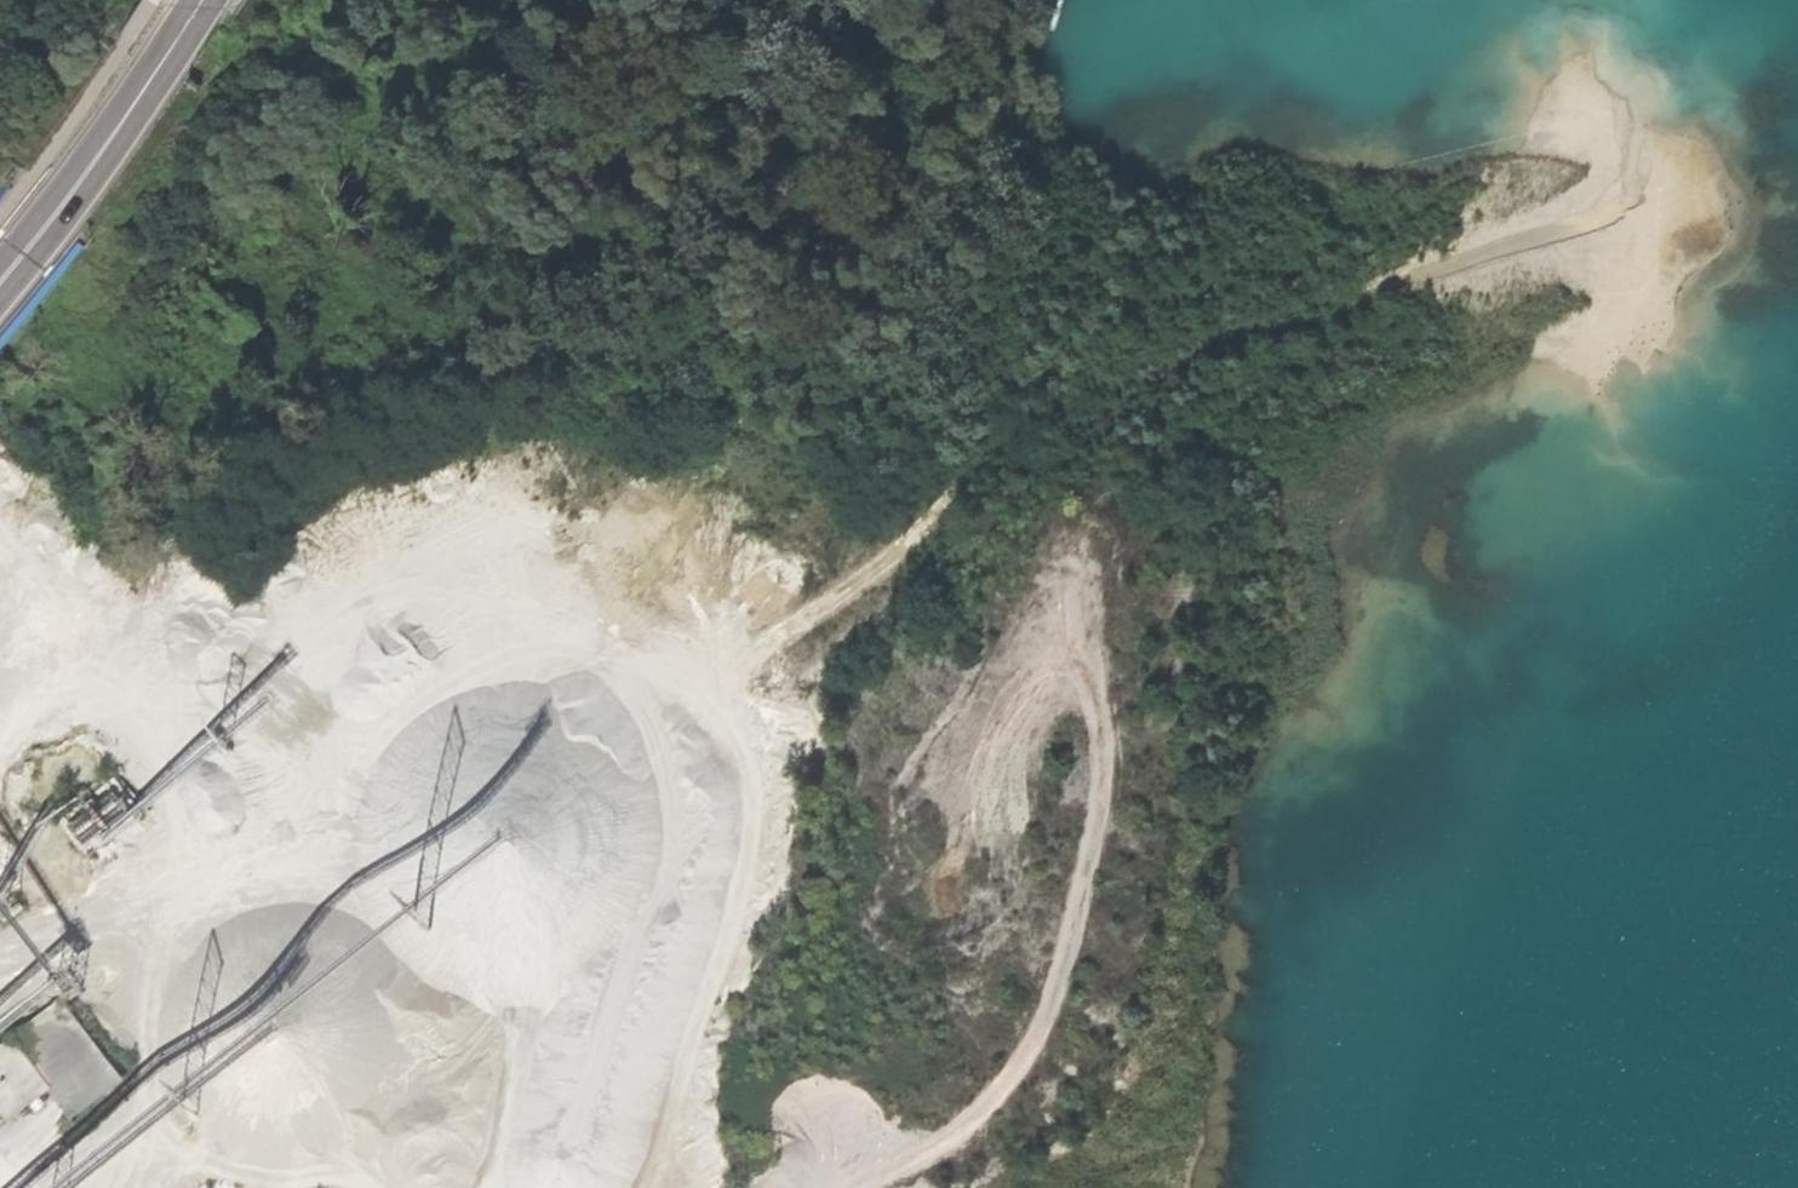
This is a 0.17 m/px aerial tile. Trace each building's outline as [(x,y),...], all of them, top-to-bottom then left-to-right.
[(59,1084),(47,1069),(49,1067),(19,1032),(0,1048),(0,1105),(14,1122),(59,1084)]
